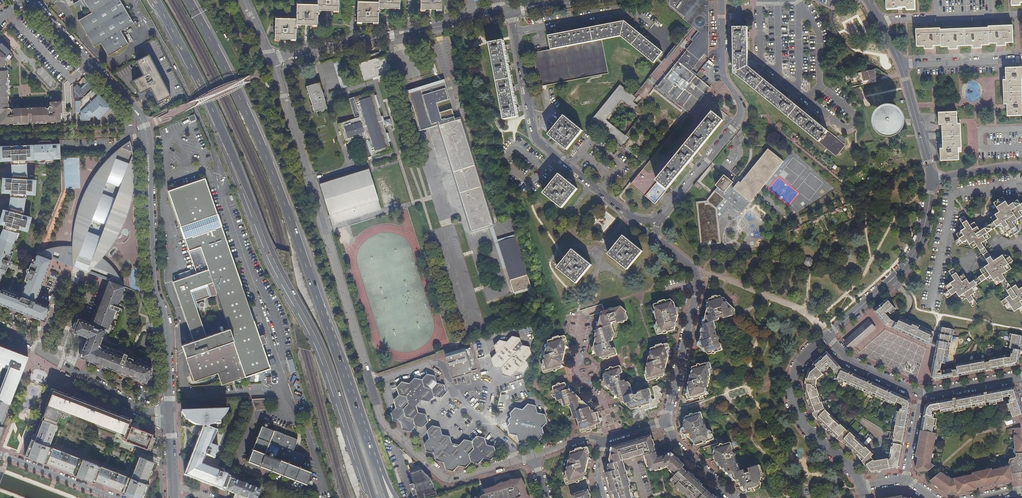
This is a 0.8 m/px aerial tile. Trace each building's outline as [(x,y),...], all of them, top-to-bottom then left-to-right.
[(79,1),(80,1),(82,4),(80,5),(81,6),(82,11),(88,7),(92,13),(79,21),(94,47),(101,43),(109,56),(129,44),(121,31),(134,24),(120,0),(79,0),(79,1)] [(316,3),(295,3),(295,19),(274,19),(273,39),(283,39),(295,40),(294,29),(299,25),(306,25),(315,26),(316,15),(321,11),(327,11),(337,12),(337,0),(316,0),(316,3)] [(377,2),(356,1),(356,23),(367,23),(377,23),(377,12),(381,9),(389,10),(398,10),(399,0),(377,0),(377,2)] [(419,10),(432,11),(441,11),(441,0),(420,0),(419,10)] [(709,0),(670,0),(670,5),(685,17),(684,18),(690,24),(697,15),(709,14),(709,0)] [(888,10),(898,10),(899,10),(899,8),(902,8),(907,8),(907,10),(916,10),(916,0),(887,0),(888,10)] [(710,31),(709,14),(697,15),(690,24),(699,31),(700,32),(701,33),(702,33),(703,31),(710,31)] [(625,22),(618,23),(619,37),(621,36),(654,63),(656,60),(663,52),(625,22)] [(619,37),(618,23),(549,36),(551,49),(602,40),(619,37)] [(1006,43),(1013,43),(1013,26),(988,27),(988,28),(941,30),(941,29),(916,30),(917,47),(925,46),(925,49),(929,49),(933,49),(933,46),(941,46),(941,47),(949,47),(949,50),(954,50),(958,49),(958,46),(973,46),(973,49),(977,49),(982,48),(982,45),(989,45),(989,44),(997,43),(997,46),(1002,46),(1006,46),(1006,43)] [(818,142),(835,156),(836,155),(837,155),(845,146),(822,126),(807,114),(789,100),(773,86),(755,72),(748,66),(748,56),(747,34),(747,27),(733,27),(734,73),(819,142),(818,142)] [(691,111),(703,96),(710,87),(691,71),(708,51),(705,49),(707,46),(707,41),(705,39),(710,37),(710,31),(703,31),(702,33),(701,33),(700,32),(693,41),(694,42),(687,50),(689,52),(661,87),(691,111)] [(551,49),(533,53),(540,87),(608,73),(602,40),(551,49)] [(519,117),(504,41),(490,44),(505,120),(519,117)] [(16,124),(18,125),(21,125),(20,122),(24,122),(24,123),(25,123),(35,123),(36,124),(42,124),(43,123),(60,122),(60,113),(62,113),(61,102),(50,102),(50,107),(49,107),(48,108),(48,110),(46,110),(46,108),(45,107),(32,108),(31,109),(30,108),(28,108),(27,109),(26,108),(13,109),(12,110),(12,111),(11,111),(11,110),(9,108),(8,108),(7,97),(9,97),(8,89),(7,89),(7,85),(8,85),(8,78),(6,78),(6,68),(4,67),(6,65),(5,60),(4,59),(10,52),(1,44),(0,45),(0,125),(16,124)] [(365,81),(390,73),(383,50),(374,52),(376,58),(360,64),(365,81)] [(135,62),(143,75),(140,77),(147,90),(150,89),(157,103),(171,96),(149,54),(135,62)] [(341,88),(347,87),(340,59),(334,61),(341,88)] [(1021,84),(1021,79),(1021,67),(1006,68),(1006,76),(1006,80),(1003,80),(1004,104),(1007,104),(1007,109),(1007,116),(1021,115),(1021,89),(1021,84)] [(862,85),(868,84),(868,80),(875,78),(874,70),(852,74),(853,78),(863,76),(864,80),(861,81),(862,85)] [(139,94),(147,90),(140,77),(133,81),(139,94)] [(79,92),(74,86),(73,87),(74,99),(78,98),(82,95),(84,97),(80,101),(75,101),(75,112),(81,112),(81,114),(80,114),(80,121),(90,121),(90,117),(93,114),(99,120),(112,108),(87,82),(85,84),(86,86),(82,90),(79,92)] [(314,112),(327,108),(319,82),(306,87),(314,112)] [(634,96),(621,86),(591,122),(618,145),(626,136),(607,121),(622,102),(629,107),(633,102),(637,98),(634,96)] [(391,150),(373,91),(353,97),(359,116),(339,123),(345,143),(365,137),(371,157),(391,150)] [(650,161),(631,184),(655,204),(667,189),(657,180),(713,112),(716,107),(703,96),(691,111),(678,126),(650,161)] [(641,117),(626,136),(629,139),(649,115),(633,102),(629,107),(641,117)] [(872,126),(873,128),(876,131),(879,134),(882,135),(886,136),(889,136),(893,135),(896,133),(899,131),(901,128),(902,124),(903,121),(903,117),(902,114),(900,111),(897,108),(895,106),(892,105),(889,104),(886,104),(883,105),(880,106),(878,107),(876,109),(874,112),(872,114),(871,117),(871,120),(871,123),(872,126)] [(724,120),(713,112),(657,180),(667,189),(724,120)] [(940,160),(959,160),(959,152),(958,148),(961,148),(960,123),(957,124),(957,119),(957,112),(939,112),(939,124),(942,124),(942,129),(943,141),(940,141),(940,144),(940,149),(940,160)] [(549,135),(566,150),(582,131),(564,116),(549,135)] [(440,126),(472,231),(480,228),(485,227),(493,225),(461,120),(440,126)] [(626,136),(618,145),(621,148),(629,139),(626,136)] [(367,158),(362,140),(356,142),(361,160),(367,158)] [(10,161),(12,161),(12,164),(11,164),(11,168),(26,167),(26,163),(25,164),(25,160),(27,160),(30,160),(30,159),(34,159),(34,160),(37,160),(38,162),(53,162),(53,159),(60,159),(60,154),(59,143),(52,144),(52,141),(37,141),(37,145),(33,145),(33,146),(30,146),(30,145),(26,145),(25,142),(10,142),(10,146),(0,146),(0,161),(10,161)] [(72,244),(73,247),(65,246),(59,247),(54,247),(49,249),(42,251),(37,253),(52,259),(74,267),(78,255),(83,257),(82,259),(86,261),(87,259),(91,260),(87,272),(92,274),(104,279),(106,272),(101,270),(103,263),(103,261),(103,259),(101,258),(109,249),(113,242),(118,233),(123,224),(115,221),(117,218),(113,216),(115,210),(119,211),(121,208),(128,210),(130,204),(131,198),(133,186),(134,174),(134,168),(132,150),(129,141),(120,148),(113,155),(108,158),(103,164),(97,172),(92,179),(87,188),(98,194),(89,216),(77,213),(74,225),(73,236),(72,244)] [(697,202),(701,246),(710,245),(710,243),(712,243),(712,245),(721,244),(717,209),(726,199),(742,213),(784,162),(769,149),(741,183),(739,182),(736,185),(732,181),(725,175),(716,186),(718,187),(707,200),(707,204),(706,204),(706,202),(697,202)] [(380,210),(369,172),(368,170),(320,185),(332,225),(380,210)] [(13,244),(18,233),(16,232),(17,229),(19,229),(26,231),(27,228),(28,228),(30,221),(29,220),(30,217),(23,215),(21,215),(22,211),(24,212),(25,198),(24,198),(24,194),(26,194),(34,195),(34,191),(35,191),(36,183),(35,183),(35,180),(27,179),(25,179),(25,176),(27,176),(27,172),(11,171),(11,175),(13,175),(13,178),(11,178),(3,178),(3,181),(2,181),(1,189),(2,189),(2,193),(9,193),(12,193),(12,197),(10,197),(10,200),(12,201),(12,204),(9,204),(8,207),(10,208),(9,211),(7,210),(4,209),(3,213),(2,213),(0,219),(0,221),(1,221),(0,223),(0,224),(3,225),(5,226),(4,229),(3,229),(0,235),(0,239),(13,244)] [(562,208),(577,189),(559,174),(544,193),(562,208)] [(196,274),(174,282),(180,301),(181,307),(193,341),(181,345),(194,381),(215,374),(221,385),(270,368),(262,345),(253,320),(241,286),(236,272),(212,200),(204,179),(168,191),(175,210),(196,274)] [(696,183),(694,186),(699,191),(702,188),(696,183)] [(80,205),(77,213),(89,216),(98,194),(87,188),(84,195),(81,201),(80,205)] [(992,230),(1001,224),(1010,237),(1019,232),(1016,227),(1020,224),(1017,219),(1021,216),(1019,212),(1021,210),(1021,203),(1021,204),(1018,199),(1008,206),(1003,197),(994,203),(999,212),(991,218),(994,222),(989,225),(992,230)] [(123,224),(128,210),(121,208),(119,211),(115,210),(113,216),(117,218),(115,221),(123,224)] [(992,230),(989,225),(980,231),(974,222),(970,225),(964,216),(959,219),(965,228),(957,233),(961,244),(967,240),(972,249),(977,246),(982,254),(987,251),(982,243),(990,237),(987,233),(992,230)] [(623,236),(608,254),(627,269),(642,251),(623,236)] [(522,290),(513,293),(497,298),(502,315),(536,305),(515,237),(498,242),(510,280),(518,278),(522,290)] [(13,254),(14,251),(12,250),(13,244),(0,239),(0,280),(2,274),(5,275),(7,268),(8,265),(10,265),(11,264),(11,261),(10,261),(13,254)] [(573,250),(558,268),(577,283),(592,265),(573,250)] [(987,251),(982,254),(989,264),(980,270),(983,274),(976,279),(977,282),(978,284),(991,276),(996,285),(1001,282),(1004,286),(1008,283),(1002,275),(1011,269),(1008,264),(1012,261),(1009,256),(1003,255),(993,261),(987,251)] [(8,304),(43,317),(46,307),(46,306),(35,302),(36,299),(38,294),(40,290),(41,286),(43,280),(45,275),(48,268),(51,262),(52,259),(37,253),(34,260),(32,259),(29,268),(27,268),(26,270),(26,272),(27,272),(23,282),(25,283),(21,294),(22,296),(21,297),(19,298),(16,296),(16,295),(11,293),(10,294),(7,302),(8,304)] [(78,255),(74,267),(83,271),(87,272),(91,260),(87,259),(86,261),(82,259),(83,257),(78,255)] [(807,258),(804,260),(804,264),(807,267),(810,267),(813,264),(813,261),(810,258),(807,258)] [(110,273),(118,277),(118,276),(116,273),(114,270),(111,266),(108,263),(104,260),(103,259),(103,261),(103,263),(101,270),(106,272),(104,279),(108,280),(110,273)] [(971,295),(976,292),(973,285),(972,282),(970,283),(964,275),(959,278),(953,269),(948,272),(954,281),(945,287),(948,291),(944,294),(947,298),(956,293),(962,302),(966,298),(972,307),(977,304),(971,295)] [(108,280),(124,286),(121,281),(118,277),(110,273),(108,280)] [(510,280),(513,293),(522,290),(518,278),(510,280)] [(977,285),(978,284),(977,282),(976,279),(972,282),(973,285),(976,292),(980,290),(977,285)] [(119,299),(124,286),(108,280),(107,284),(105,290),(103,296),(100,302),(98,309),(95,316),(93,321),(93,323),(81,319),(78,327),(80,331),(90,335),(91,338),(85,353),(86,356),(123,370),(148,380),(149,381),(150,380),(152,377),(152,375),(152,372),(151,371),(152,368),(145,366),(147,362),(123,353),(121,358),(118,357),(120,352),(100,344),(102,339),(100,338),(102,336),(103,336),(106,329),(108,323),(110,323),(112,317),(113,317),(116,310),(119,311),(120,308),(115,306),(115,305),(116,303),(118,304),(120,300),(119,299)] [(1004,286),(1010,295),(1001,301),(1004,306),(1008,303),(1014,312),(1019,309),(1021,313),(1021,287),(1018,290),(1013,280),(1008,283),(1004,286)] [(46,306),(46,307),(43,317),(8,304),(7,302),(10,294),(11,293),(9,292),(6,291),(7,293),(4,301),(2,301),(0,301),(0,304),(3,306),(30,316),(44,321),(45,319),(50,307),(48,307),(46,306)] [(704,301),(705,300),(708,303),(709,306),(707,307),(705,315),(700,317),(703,320),(704,319),(707,319),(708,323),(703,324),(699,326),(701,329),(702,330),(702,332),(701,333),(700,341),(707,339),(708,343),(704,344),(705,348),(702,348),(702,350),(705,352),(707,352),(709,354),(722,350),(722,349),(721,343),(719,343),(718,340),(719,340),(718,337),(717,337),(715,329),(716,328),(714,321),(735,314),(736,313),(735,309),(732,307),(720,295),(704,300),(704,301)] [(673,301),(674,299),(674,298),(666,300),(665,299),(658,301),(658,303),(653,304),(656,314),(655,314),(657,321),(656,324),(657,328),(655,328),(657,334),(658,335),(675,329),(675,327),(673,319),(677,318),(678,314),(677,311),(672,312),(672,310),(673,310),(673,308),(676,308),(674,302),(673,301)] [(933,340),(934,332),(899,316),(893,321),(891,320),(887,316),(890,314),(891,314),(896,309),(887,299),(880,305),(873,311),(886,325),(889,326),(925,343),(930,345),(933,340)] [(603,359),(606,358),(605,355),(609,354),(610,357),(616,355),(617,354),(615,348),(614,347),(612,348),(611,345),(610,345),(609,342),(612,341),(613,337),(611,333),(614,332),(612,325),(612,323),(616,322),(617,323),(627,320),(627,317),(625,310),(621,306),(613,309),(611,307),(609,308),(608,310),(602,312),(603,314),(600,315),(600,318),(601,318),(602,320),(594,322),(597,324),(598,326),(599,329),(592,331),(596,333),(597,337),(595,338),(593,347),(594,350),(592,351),(591,355),(596,353),(598,355),(603,359)] [(145,383),(146,384),(148,380),(123,370),(86,356),(85,353),(91,338),(90,335),(80,331),(78,327),(81,319),(80,318),(78,318),(73,330),(72,332),(87,338),(80,356),(79,358),(80,358),(86,360),(87,361),(92,363),(101,366),(105,367),(114,371),(121,374),(123,374),(130,377),(136,379),(142,382),(145,383)] [(851,349),(875,329),(868,322),(844,342),(851,349)] [(939,334),(936,348),(932,368),(931,376),(935,380),(955,376),(966,374),(988,370),(1018,365),(1021,352),(1021,345),(1021,336),(1010,334),(1009,341),(1011,341),(1010,348),(1013,349),(1013,354),(1011,354),(1011,357),(1008,358),(1007,355),(956,364),(957,369),(952,370),(952,369),(941,371),(941,370),(940,370),(941,363),(945,364),(946,357),(947,357),(953,329),(940,327),(939,334)] [(936,332),(934,332),(933,340),(930,345),(932,346),(936,348),(939,334),(936,332)] [(560,355),(564,353),(564,352),(564,349),(568,348),(566,345),(565,346),(564,343),(567,342),(565,336),(564,335),(547,340),(547,343),(548,347),(546,348),(543,360),(544,366),(541,367),(543,372),(544,373),(553,370),(554,372),(556,371),(556,369),(564,367),(562,364),(561,365),(560,361),(563,360),(563,359),(562,357),(560,358),(560,355)] [(527,360),(532,354),(530,347),(522,345),(520,338),(512,336),(507,342),(503,341),(500,340),(495,346),(495,349),(497,353),(491,359),(492,362),(494,366),(501,368),(502,372),(504,375),(511,377),(514,374),(516,371),(524,373),(526,371),(529,367),(527,360)] [(700,346),(702,348),(705,348),(704,344),(708,343),(707,339),(700,341),(701,346),(700,346)] [(666,368),(666,366),(665,365),(663,366),(662,362),(667,360),(668,360),(667,357),(672,355),(669,353),(668,353),(667,350),(670,349),(668,344),(667,343),(651,348),(650,350),(652,355),(649,356),(646,369),(648,374),(644,375),(646,380),(648,381),(656,378),(657,379),(659,379),(660,377),(667,375),(665,372),(664,373),(663,369),(666,368)] [(18,370),(20,367),(23,369),(25,365),(23,364),(24,361),(26,362),(28,356),(21,354),(19,355),(16,354),(15,352),(14,351),(12,352),(10,352),(9,349),(7,349),(5,350),(3,349),(2,347),(0,346),(0,363),(18,370)] [(452,353),(446,355),(453,377),(458,375),(458,374),(472,370),(472,371),(477,369),(471,347),(466,349),(466,351),(453,355),(452,353)] [(895,426),(907,428),(909,413),(911,403),(909,399),(841,368),(840,367),(826,352),(820,358),(814,363),(811,368),(814,365),(823,375),(823,374),(828,369),(827,368),(830,366),(833,370),(832,374),(837,379),(897,406),(895,418),(897,419),(895,425),(893,425),(895,426)] [(709,362),(689,368),(692,370),(693,370),(693,373),(690,374),(690,376),(691,378),(692,378),(693,380),(689,382),(688,384),(689,386),(685,387),(687,390),(688,389),(689,393),(686,393),(688,399),(689,400),(703,396),(709,394),(706,391),(705,391),(704,388),(707,387),(712,368),(709,362)] [(21,374),(22,371),(18,370),(0,363),(0,366),(9,369),(8,372),(11,373),(12,371),(21,374)] [(809,371),(806,378),(808,379),(814,380),(816,380),(823,375),(814,365),(811,368),(811,369),(809,371)] [(661,397),(662,394),(660,393),(661,388),(658,385),(652,387),(654,394),(653,395),(655,399),(653,400),(652,399),(651,396),(652,395),(649,388),(641,390),(638,391),(637,394),(637,395),(636,395),(635,395),(633,393),(630,385),(628,386),(627,382),(624,380),(620,381),(619,377),(620,377),(619,374),(623,373),(621,367),(620,366),(613,367),(614,370),(610,371),(609,369),(606,369),(604,379),(599,380),(602,382),(604,382),(605,385),(609,388),(612,392),(614,391),(615,395),(614,399),(623,396),(624,400),(622,401),(631,410),(635,408),(640,413),(647,410),(657,407),(658,403),(660,403),(660,402),(659,401),(659,399),(659,398),(661,397)] [(916,379),(919,371),(914,369),(913,373),(910,372),(908,377),(916,379)] [(10,404),(21,374),(12,371),(11,373),(8,372),(0,392),(0,400),(10,404)] [(396,407),(391,413),(393,420),(401,423),(403,430),(411,432),(416,426),(423,427),(429,422),(427,418),(426,414),(419,412),(417,408),(417,405),(419,403),(422,400),(429,402),(430,400),(434,396),(437,397),(442,398),(443,396),(447,392),(445,385),(437,383),(435,376),(427,374),(422,379),(415,377),(409,383),(402,381),(397,387),(399,394),(394,400),(396,407)] [(816,385),(816,380),(814,380),(808,379),(806,378),(806,381),(805,386),(807,385),(807,384),(816,385)] [(580,431),(582,433),(595,429),(596,427),(595,425),(600,423),(600,421),(597,412),(592,414),(589,414),(588,411),(591,410),(590,407),(589,406),(587,407),(586,404),(587,403),(588,401),(587,399),(581,401),(580,398),(579,398),(576,398),(576,396),(575,395),(573,395),(573,392),(570,389),(569,386),(568,385),(566,386),(566,384),(564,382),(552,386),(552,388),(554,393),(552,394),(553,397),(554,397),(555,397),(556,399),(557,400),(560,399),(562,405),(563,406),(568,405),(569,407),(570,408),(573,419),(576,418),(580,431)] [(822,402),(816,385),(807,384),(807,385),(805,386),(805,391),(806,395),(805,395),(810,409),(811,411),(812,413),(816,419),(823,427),(828,432),(837,438),(846,429),(847,428),(841,423),(840,424),(830,415),(831,413),(828,410),(830,407),(828,405),(826,406),(824,401),(822,402)] [(1021,414),(1021,408),(1015,387),(986,392),(953,398),(929,403),(925,407),(924,415),(921,431),(922,431),(932,433),(934,426),(935,426),(937,419),(935,418),(935,413),(948,411),(948,413),(965,410),(965,408),(979,405),(979,408),(997,404),(996,402),(1003,401),(1002,397),(1007,396),(1010,403),(1006,404),(1008,411),(1010,410),(1013,417),(1021,414)] [(744,388),(728,392),(729,398),(745,393),(744,388)] [(152,436),(152,434),(143,431),(141,432),(127,426),(127,425),(130,419),(123,417),(123,416),(120,415),(119,416),(118,416),(118,415),(99,408),(99,406),(97,406),(94,407),(93,406),(74,398),(74,397),(72,396),(70,397),(69,397),(69,396),(53,390),(43,416),(44,417),(43,420),(55,424),(60,413),(58,412),(58,410),(61,411),(61,410),(79,416),(79,415),(83,416),(82,418),(103,426),(104,424),(107,425),(107,427),(124,434),(123,438),(126,439),(126,440),(147,449),(148,447),(151,448),(155,437),(152,436)] [(269,408),(268,398),(251,398),(255,411),(269,408)] [(0,430),(2,431),(4,427),(1,426),(2,424),(10,404),(0,400),(0,431),(0,430)] [(510,413),(511,417),(512,419),(514,419),(513,422),(511,422),(510,423),(507,426),(510,434),(517,436),(519,443),(527,445),(532,439),(540,441),(545,435),(540,430),(543,428),(548,422),(546,414),(538,413),(536,405),(528,404),(523,409),(519,408),(516,408),(510,413)] [(205,411),(193,411),(181,412),(181,413),(183,415),(186,419),(190,421),(194,424),(198,425),(200,426),(206,426),(206,429),(203,429),(200,436),(199,435),(197,440),(199,440),(198,443),(196,443),(194,447),(196,447),(195,450),(193,450),(192,454),(193,455),(192,458),(190,457),(189,461),(190,462),(189,465),(188,464),(186,469),(187,469),(187,472),(184,475),(225,490),(225,489),(229,478),(230,477),(227,475),(223,474),(223,472),(223,470),(221,470),(219,470),(201,464),(206,455),(214,458),(215,457),(214,456),(218,447),(211,444),(217,431),(209,427),(209,425),(213,424),(220,424),(220,420),(223,416),(226,412),(227,410),(205,411)] [(681,417),(681,418),(684,421),(685,421),(686,423),(687,423),(688,426),(680,428),(679,432),(679,433),(681,439),(685,438),(684,435),(687,434),(694,432),(694,435),(690,436),(691,439),(692,439),(693,439),(694,442),(693,442),(692,446),(713,440),(714,438),(713,434),(711,433),(711,431),(710,430),(709,430),(707,429),(705,424),(703,424),(701,418),(703,418),(702,413),(700,412),(681,417)] [(1012,418),(1014,425),(1020,423),(1021,422),(1021,414),(1013,417),(1012,417),(1012,418)] [(57,425),(55,424),(43,420),(42,419),(35,435),(37,436),(38,437),(37,441),(35,440),(31,439),(30,443),(27,450),(25,455),(46,464),(47,462),(66,470),(68,465),(75,468),(73,472),(73,474),(82,477),(94,482),(100,467),(97,466),(97,465),(83,459),(83,460),(79,459),(79,458),(62,451),(62,452),(52,448),(52,449),(48,448),(49,446),(44,444),(45,439),(51,441),(52,437),(51,437),(55,429),(57,425)] [(492,460),(497,454),(495,446),(487,445),(485,437),(477,435),(475,438),(472,441),(469,441),(465,440),(461,443),(460,445),(456,444),(452,443),(452,440),(450,436),(446,435),(443,434),(442,431),(441,427),(436,426),(433,425),(429,429),(427,431),(429,438),(424,444),(427,452),(434,453),(436,461),(444,462),(446,469),(454,471),(459,466),(466,467),(471,462),(479,463),(484,458),(492,460)] [(904,444),(907,428),(895,426),(893,425),(891,439),(893,440),(892,443),(890,442),(889,450),(891,450),(890,457),(888,458),(881,460),(883,471),(897,469),(900,466),(904,444)] [(306,484),(311,472),(299,467),(300,467),(300,466),(299,466),(300,465),(301,465),(304,458),(303,458),(303,457),(304,457),(305,455),(304,455),(304,454),(298,451),(297,453),(293,452),(297,441),(298,440),(297,439),(296,439),(295,439),(295,438),(287,435),(287,436),(286,435),(286,434),(285,434),(284,435),(283,434),(283,433),(275,430),(275,431),(262,426),(247,461),(306,484)] [(846,429),(837,438),(839,440),(841,441),(847,435),(845,433),(847,430),(846,429)] [(859,457),(862,461),(868,454),(870,458),(871,457),(871,456),(874,454),(874,452),(864,443),(863,443),(862,444),(859,441),(859,438),(850,429),(848,429),(847,430),(845,433),(847,435),(841,441),(846,445),(855,452),(859,457)] [(916,456),(917,457),(919,457),(918,463),(916,469),(920,472),(925,472),(929,470),(934,466),(931,463),(936,433),(932,433),(922,431),(921,431),(919,439),(916,456)] [(684,465),(679,460),(679,459),(677,457),(676,457),(671,453),(666,455),(667,455),(663,456),(664,458),(660,459),(660,457),(659,456),(659,455),(658,455),(656,456),(654,456),(652,453),(655,452),(655,450),(650,435),(644,437),(626,442),(627,445),(624,446),(623,443),(614,446),(615,451),(611,452),(610,459),(611,463),(623,460),(646,453),(650,469),(653,470),(663,467),(662,464),(665,463),(666,466),(666,467),(670,470),(671,474),(674,476),(670,481),(688,497),(717,497),(713,494),(712,495),(702,485),(703,484),(694,477),(693,477),(683,468),(684,465)] [(745,491),(747,493),(758,489),(761,477),(763,477),(764,473),(762,472),(761,466),(759,465),(748,468),(748,470),(748,471),(745,472),(745,470),(744,470),(740,471),(738,464),(737,463),(736,463),(734,457),(735,457),(735,455),(735,454),(734,453),(733,453),(732,450),(732,449),(733,448),(731,443),(730,442),(711,448),(714,451),(715,455),(717,455),(718,457),(722,456),(723,460),(716,462),(716,464),(719,466),(720,466),(722,468),(724,467),(725,473),(724,475),(731,473),(731,478),(731,481),(737,480),(737,482),(738,483),(747,481),(748,484),(743,486),(743,488),(744,489),(745,491)] [(585,472),(586,471),(585,469),(582,470),(582,466),(587,465),(587,464),(587,461),(591,459),(589,457),(588,457),(587,454),(590,453),(588,448),(587,447),(570,452),(570,453),(570,455),(569,457),(569,459),(568,459),(565,472),(566,474),(565,474),(564,476),(565,478),(564,478),(566,483),(567,485),(587,479),(585,476),(584,476),(583,473),(585,472)] [(863,463),(865,465),(873,460),(871,457),(870,458),(868,454),(862,461),(863,463)] [(1016,455),(1017,457),(1015,458),(1012,460),(1010,463),(1010,467),(992,471),(991,469),(973,473),(973,475),(952,479),(949,477),(948,478),(941,472),(930,481),(949,494),(958,492),(958,493),(958,494),(977,490),(977,489),(977,488),(995,484),(995,485),(1014,481),(1013,481),(1012,474),(1021,471),(1021,455),(1016,455)] [(100,466),(100,467),(94,482),(95,482),(95,481),(122,491),(121,493),(135,497),(144,497),(149,486),(145,485),(145,483),(144,483),(146,478),(148,477),(149,477),(151,474),(153,471),(150,470),(153,462),(139,457),(131,479),(120,475),(120,474),(100,466)] [(609,471),(625,467),(624,463),(623,460),(611,463),(609,464),(608,466),(608,468),(609,471)] [(870,473),(876,472),(874,461),(874,460),(873,460),(865,465),(870,473)] [(876,472),(883,471),(881,460),(874,461),(876,472)] [(630,490),(630,489),(627,479),(629,478),(627,474),(626,474),(625,471),(626,470),(625,467),(609,471),(607,472),(607,473),(606,473),(609,484),(612,483),(613,486),(610,487),(614,497),(632,497),(630,490)] [(419,497),(424,497),(437,494),(432,479),(423,470),(411,473),(414,483),(411,484),(414,495),(417,494),(419,497)] [(229,478),(225,489),(229,490),(227,494),(233,497),(237,497),(243,497),(244,497),(257,497),(260,490),(233,480),(229,478)] [(529,496),(527,496),(528,494),(526,488),(525,487),(526,485),(522,478),(521,478),(494,486),(483,489),(486,492),(483,494),(479,497),(529,497),(529,496)] [(588,489),(571,494),(572,497),(591,497),(588,489)]
